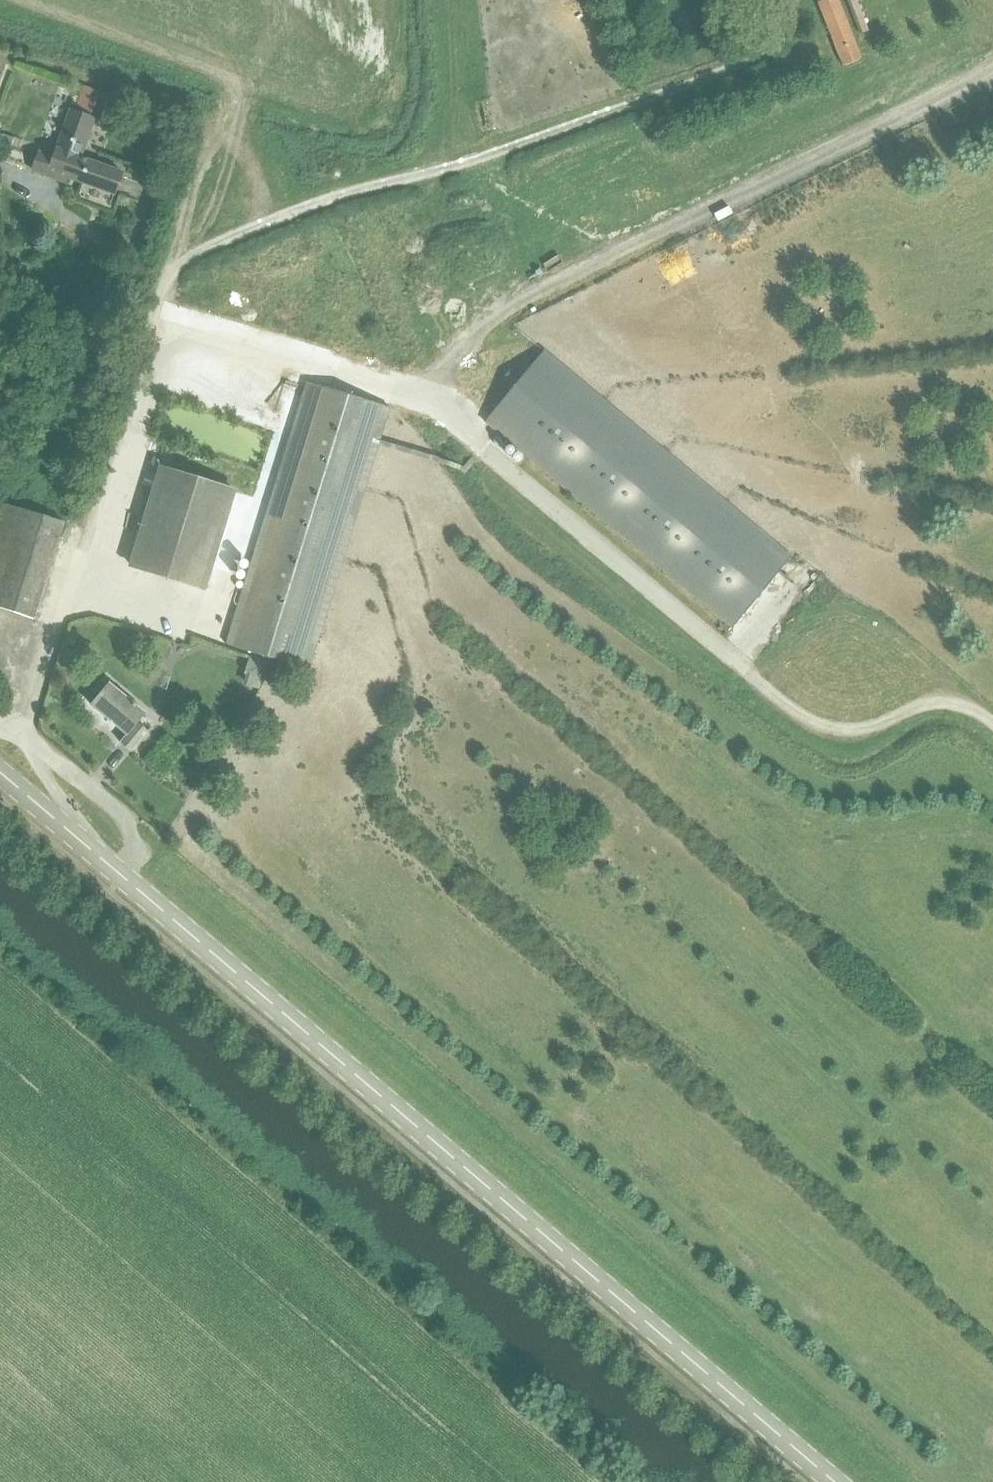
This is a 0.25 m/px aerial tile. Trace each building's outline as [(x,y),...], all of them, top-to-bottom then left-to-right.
[(860,58),(838,0),(828,0),(818,4),(842,65),(860,58)] [(115,194),(122,174),(80,158),(95,119),(72,110),(54,158),(38,152),(32,168),(66,181),(68,176),(115,194)] [(789,554),(543,350),(484,421),(730,626),(789,554)] [(309,670),(390,407),(307,382),(226,644),(309,670)] [(129,564),(206,587),(235,492),(159,468),(129,564)] [(33,619),(63,522),(0,502),(0,608),(33,619)] [(127,734),(120,742),(131,751),(150,728),(140,720),(145,713),(108,682),(90,704),(127,734)]
